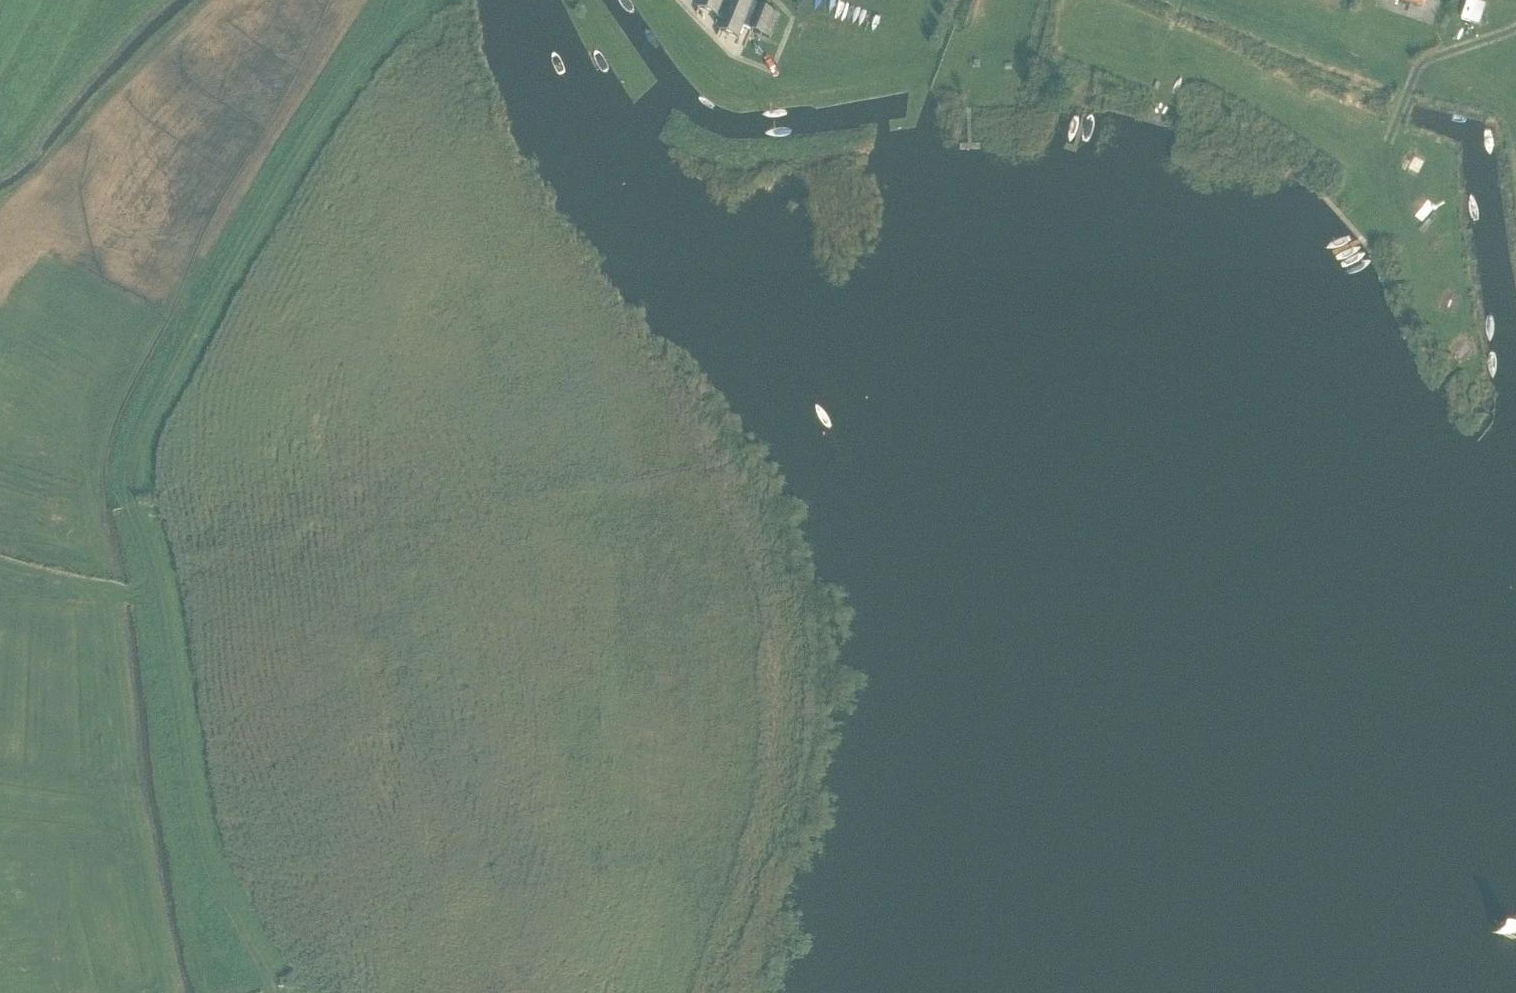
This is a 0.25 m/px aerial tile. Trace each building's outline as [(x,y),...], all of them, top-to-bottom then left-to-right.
[(697,13),(697,14),(699,9),(725,19),(733,0),(702,0),(697,13)] [(744,0),(733,0),(725,19),(720,31),(739,39),(742,31),(769,42),(780,15),(744,0)] [(1452,291),(1448,308),(1457,310),(1462,293),(1452,291)]
